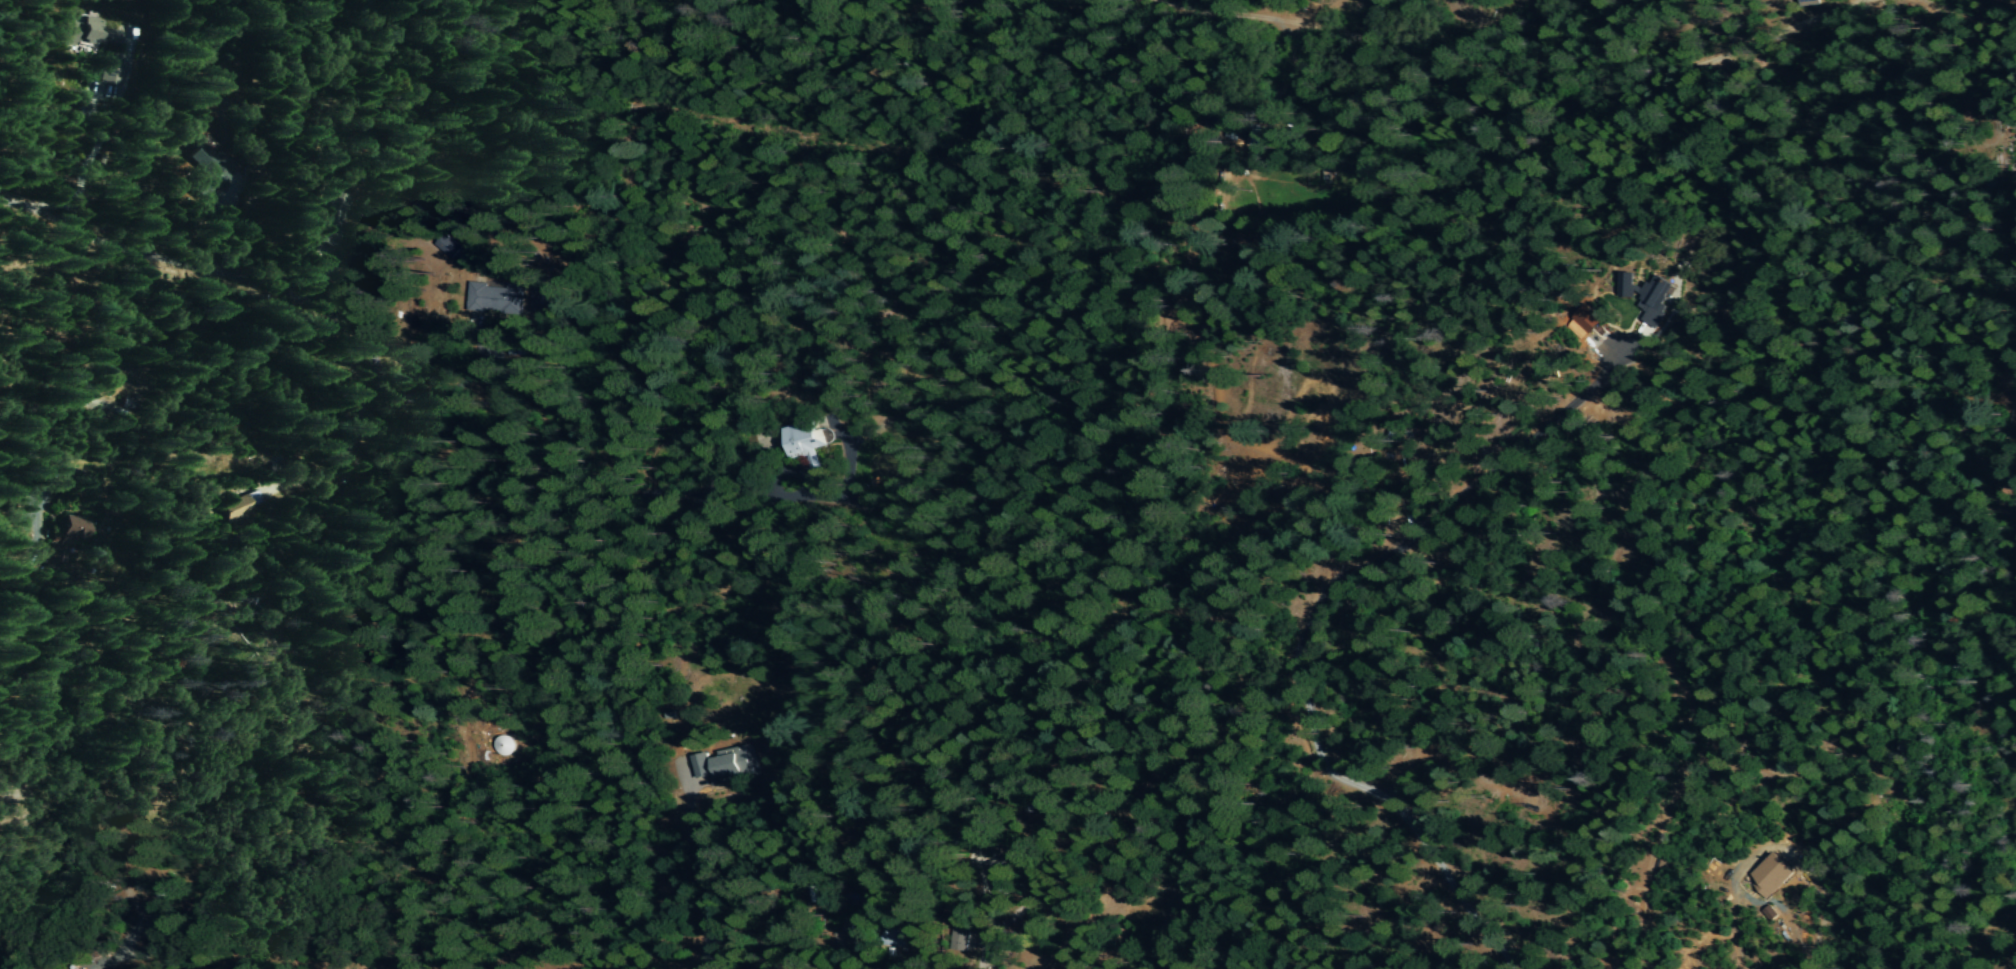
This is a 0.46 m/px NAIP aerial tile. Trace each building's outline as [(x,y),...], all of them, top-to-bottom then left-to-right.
[(70,21),(62,45),(72,48),(76,37),(115,50),(120,34),(98,27),(100,21),(84,16),(82,25),(70,21)] [(100,64),(96,83),(119,87),(124,63),(119,62),(121,55),(109,52),(106,65),(100,64)] [(1225,117),(1218,110),(1207,121),(1214,128),(1225,117)] [(188,158),(208,175),(199,185),(210,194),(215,187),(221,192),(240,169),(218,151),(215,155),(201,143),(188,158)] [(1673,284),(1656,276),(1653,283),(1647,283),(1644,289),(1634,285),(1635,274),(1619,273),(1618,297),(1620,298),(1647,309),(1642,322),(1657,329),(1665,310),(1666,300),(1673,284)] [(468,310),(521,315),(524,285),(508,283),(508,287),(470,284),(468,310)] [(547,314),(548,289),(531,289),(530,313),(547,314)] [(1603,322),(1586,306),(1573,320),(1590,336),(1603,322)] [(138,401),(121,398),(120,408),(137,411),(138,401)] [(785,429),(792,460),(808,456),(811,470),(820,467),(816,450),(830,446),(826,430),(818,432),(815,422),(785,429)] [(251,514),(248,496),(221,502),(225,520),(251,514)] [(90,520),(63,516),(59,543),(70,545),(71,540),(86,542),(90,520)] [(47,563),(64,564),(66,547),(48,545),(47,563)] [(759,776),(753,745),(718,752),(720,757),(710,759),(709,752),(692,756),(697,779),(710,776),(712,785),(759,776)] [(1797,874),(1779,851),(1750,873),(1757,882),(1753,884),(1764,899),(1797,874)] [(1005,870),(1019,864),(1015,853),(1001,858),(1005,870)] [(907,930),(893,930),(892,943),(907,943),(907,930)]
